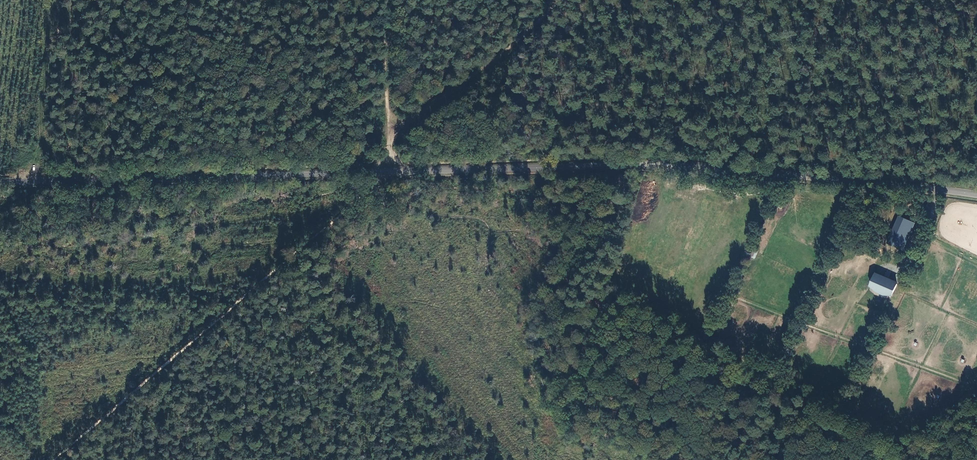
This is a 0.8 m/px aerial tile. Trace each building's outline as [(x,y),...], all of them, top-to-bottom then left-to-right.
[(903,250),(915,223),(897,215),(886,243),(903,250)] [(896,283),(873,274),(865,288),(888,298),(896,283)]
